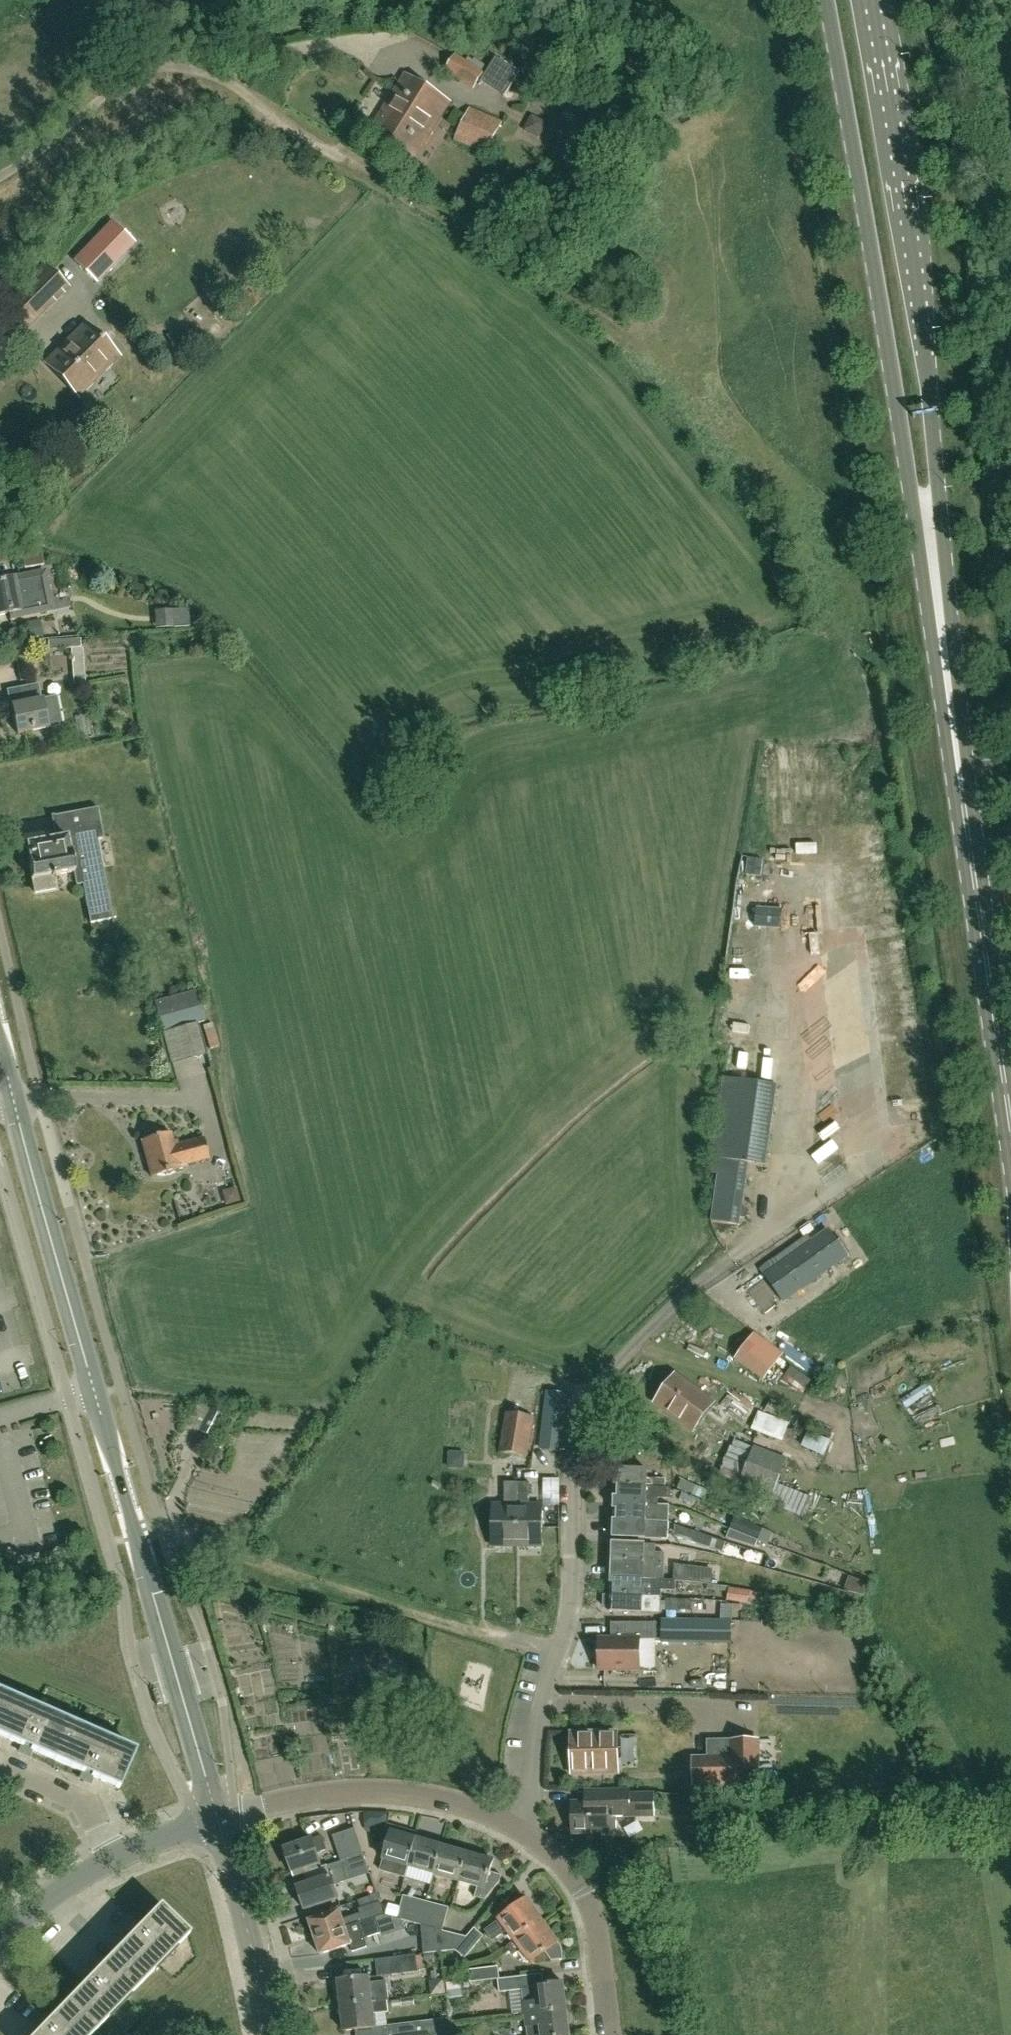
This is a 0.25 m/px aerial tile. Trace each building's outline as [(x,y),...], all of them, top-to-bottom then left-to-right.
[(455,56),(447,70),(474,87),(482,73),(455,56)] [(372,134),(412,159),(447,102),(407,77),(372,134)] [(470,108),(455,140),(487,152),(502,121),(470,108)] [(528,130),(543,137),(550,121),(535,114),(528,130)] [(126,252),(104,230),(74,261),(97,283),(126,252)] [(27,332),(70,288),(51,268),(46,263),(1,307),(27,332)] [(78,395),(118,356),(87,325),(47,364),(78,395)] [(43,565),(41,554),(20,548),(24,568),(43,565)] [(41,573),(0,581),(0,616),(10,614),(11,619),(49,611),(41,573)] [(172,609),(173,627),(189,626),(188,609),(172,609)] [(138,636),(138,649),(155,648),(155,635),(138,636)] [(47,640),(48,650),(69,648),(72,685),(85,684),(82,647),(80,647),(79,638),(47,640)] [(39,684),(28,686),(31,702),(13,706),(18,734),(61,726),(56,698),(42,701),(39,684)] [(63,838),(27,845),(30,861),(29,862),(32,879),(33,879),(35,893),(56,889),(53,876),(74,872),(76,885),(83,884),(90,923),(113,919),(98,840),(104,839),(98,808),(75,812),(79,836),(75,837),(75,836),(63,838)] [(749,858),(746,875),(761,877),(764,860),(749,858)] [(756,927),(782,929),(783,909),(757,908),(756,927)] [(756,980),(757,950),(736,950),(736,980),(756,980)] [(160,1016),(204,1005),(200,989),(156,1001),(160,1016)] [(188,1038),(185,1026),(163,1032),(167,1044),(188,1038)] [(743,1052),(745,1041),(724,1037),(722,1048),(743,1052)] [(726,1078),(712,1172),(720,1173),(714,1222),(740,1226),(749,1163),(767,1165),(778,1085),(726,1078)] [(934,1088),(913,1089),(913,1098),(934,1096),(934,1088)] [(186,1165),(209,1159),(204,1138),(180,1145),(178,1140),(173,1142),(171,1133),(142,1141),(152,1177),(187,1168),(186,1165)] [(828,1230),(765,1275),(783,1301),(847,1256),(828,1230)] [(752,1337),(736,1358),(764,1379),(780,1358),(752,1337)] [(789,1382),(813,1390),(817,1378),(793,1369),(789,1382)] [(694,1429),(712,1403),(675,1376),(656,1402),(694,1429)] [(915,1412),(943,1400),(938,1387),(910,1399),(915,1412)] [(541,1436),(563,1439),(568,1394),(546,1391),(541,1436)] [(214,1439),(225,1417),(210,1409),(199,1431),(214,1439)] [(782,1441),(789,1423),(753,1409),(746,1426),(782,1441)] [(529,1457),(535,1417),(506,1412),(500,1452),(529,1457)] [(813,1431),(806,1446),(828,1456),(835,1440),(813,1431)] [(787,1460),(754,1447),(739,1484),(772,1497),(787,1460)] [(616,1469),(615,1486),(665,1488),(666,1479),(647,1478),(648,1470),(616,1469)] [(678,1488),(703,1500),(707,1491),(682,1479),(678,1488)] [(517,1545),(518,1483),(505,1483),(505,1504),(492,1504),(492,1544),(517,1545)] [(531,1483),(518,1483),(517,1545),(543,1545),(544,1505),(531,1505),(531,1483)] [(615,1503),(659,1504),(659,1497),(671,1498),(671,1488),(665,1488),(615,1486),(615,1503)] [(615,1503),(614,1519),(665,1522),(669,1523),(670,1505),(659,1504),(615,1503)] [(665,1522),(614,1519),(614,1537),(660,1539),(660,1530),(669,1530),(669,1523),(665,1522)] [(749,1522),(744,1535),(759,1541),(764,1528),(749,1522)] [(725,1541),(708,1535),(676,1524),(674,1537),(723,1552),(725,1541)] [(759,1541),(744,1535),(731,1529),(727,1538),(756,1548),(759,1541)] [(612,1577),(665,1579),(666,1553),(656,1553),(657,1545),(613,1543),(612,1577)] [(693,1566),(692,1582),(712,1584),(712,1568),(693,1566)] [(751,1586),(776,1590),(779,1574),(753,1570),(751,1586)] [(665,1579),(612,1577),(611,1594),(662,1596),(662,1590),(676,1591),(677,1580),(665,1580),(665,1579)] [(730,1588),(727,1601),(749,1604),(751,1591),(730,1588)] [(610,1611),(661,1614),(662,1597),(662,1596),(611,1594),(610,1611)] [(662,1620),(662,1641),(731,1641),(731,1620),(662,1620)] [(629,1639),(611,1639),(599,1639),(599,1670),(639,1669),(639,1639),(657,1639),(657,1623),(628,1623),(629,1639)] [(13,1697),(0,1692),(0,1726),(13,1697)] [(73,1724),(13,1697),(0,1726),(0,1735),(22,1745),(19,1751),(29,1755),(32,1749),(57,1760),(73,1724)] [(57,1760),(80,1770),(83,1771),(80,1778),(90,1782),(93,1776),(119,1787),(135,1751),(73,1724),(57,1760)] [(617,1732),(571,1733),(572,1775),(618,1774),(617,1732)] [(759,1740),(731,1741),(731,1757),(693,1758),(694,1786),(760,1784),(759,1740)] [(572,1833),(607,1833),(607,1835),(617,1835),(617,1817),(654,1817),(654,1793),(630,1794),(630,1790),(586,1790),(586,1802),(572,1802),(572,1833)] [(365,1813),(365,1825),(386,1826),(387,1814),(365,1813)] [(417,1838),(405,1835),(407,1829),(387,1823),(382,1843),(387,1845),(380,1870),(406,1878),(409,1867),(417,1838)] [(333,1835),(341,1860),(352,1856),(363,1852),(355,1828),(333,1835)] [(293,1871),(304,1868),(306,1873),(328,1866),(327,1864),(323,1866),(321,1862),(318,1853),(328,1849),(323,1835),(285,1848),(293,1871)] [(443,1846),(417,1838),(409,1867),(435,1874),(443,1846)] [(460,1881),(468,1853),(443,1846),(435,1874),(460,1881)] [(468,1853),(460,1881),(479,1887),(476,1898),(485,1900),(500,1882),(501,1876),(490,1873),(494,1861),(482,1857),(482,1854),(481,1851),(474,1849),(471,1851),(470,1854),(468,1853)] [(339,1898),(335,1885),(370,1873),(363,1852),(352,1856),(341,1860),(327,1864),(328,1866),(331,1876),(298,1887),(306,1909),(339,1898)] [(401,1907),(423,1913),(427,1901),(404,1894),(401,1907)] [(515,1940),(542,1920),(527,1899),(499,1919),(485,1930),(493,1941),(508,1930),(515,1940)] [(384,1914),(380,1900),(359,1907),(361,1913),(344,1919),(341,1910),(309,1920),(315,1937),(376,1918),(376,1917),(384,1914)] [(427,1901),(423,1913),(446,1919),(450,1907),(427,1901)] [(159,1906),(140,1926),(139,1926),(135,1922),(127,1930),(132,1934),(113,1954),(142,1982),(188,1934),(159,1906)] [(414,1923),(420,1925),(423,1913),(401,1907),(398,1919),(414,1923)] [(446,1919),(423,1913),(420,1925),(436,1929),(443,1930),(444,1930),(446,1919)] [(376,1918),(315,1937),(321,1954),(349,1944),(352,1953),(369,1947),(365,1936),(380,1931),(376,1918)] [(563,1947),(542,1920),(515,1940),(508,1946),(515,1955),(522,1950),(531,1962),(546,1952),(551,1959),(564,1958),(563,1947)] [(475,1928),(468,1937),(456,1951),(465,1959),(484,1936),(475,1928)] [(443,1930),(436,1929),(437,1952),(455,1950),(456,1951),(468,1937),(444,1930),(443,1930)] [(67,2002),(95,2030),(142,1982),(113,1954),(93,1974),(89,1969),(81,1977),(86,1982),(67,2002)] [(376,1959),(376,1960),(378,1976),(404,1973),(404,1969),(417,1968),(417,1957),(402,1959),(402,1956),(376,1959)] [(498,1978),(501,1978),(499,1967),(470,1969),(471,1982),(498,1979),(498,1978)] [(525,1989),(524,1976),(524,1975),(501,1978),(498,1978),(498,1979),(499,1992),(525,1989)] [(338,1981),(341,2006),(374,2002),(388,2000),(388,1997),(389,1997),(387,1978),(371,1979),(371,1977),(338,1981)] [(526,2014),(567,2009),(563,1982),(537,1985),(537,1987),(528,1988),(529,1993),(524,1993),(526,2014)] [(451,2034),(450,2018),(377,2026),(376,2014),(390,2012),(388,2000),(374,2002),(341,2006),(344,2032),(369,2029),(370,2034),(447,2034),(451,2034)] [(48,2021),(47,2022),(42,2017),(35,2025),(40,2030),(34,2034),(90,2034),(95,2030),(67,2002),(48,2021)] [(526,2014),(529,2034),(570,2034),(567,2009),(526,2014)]
